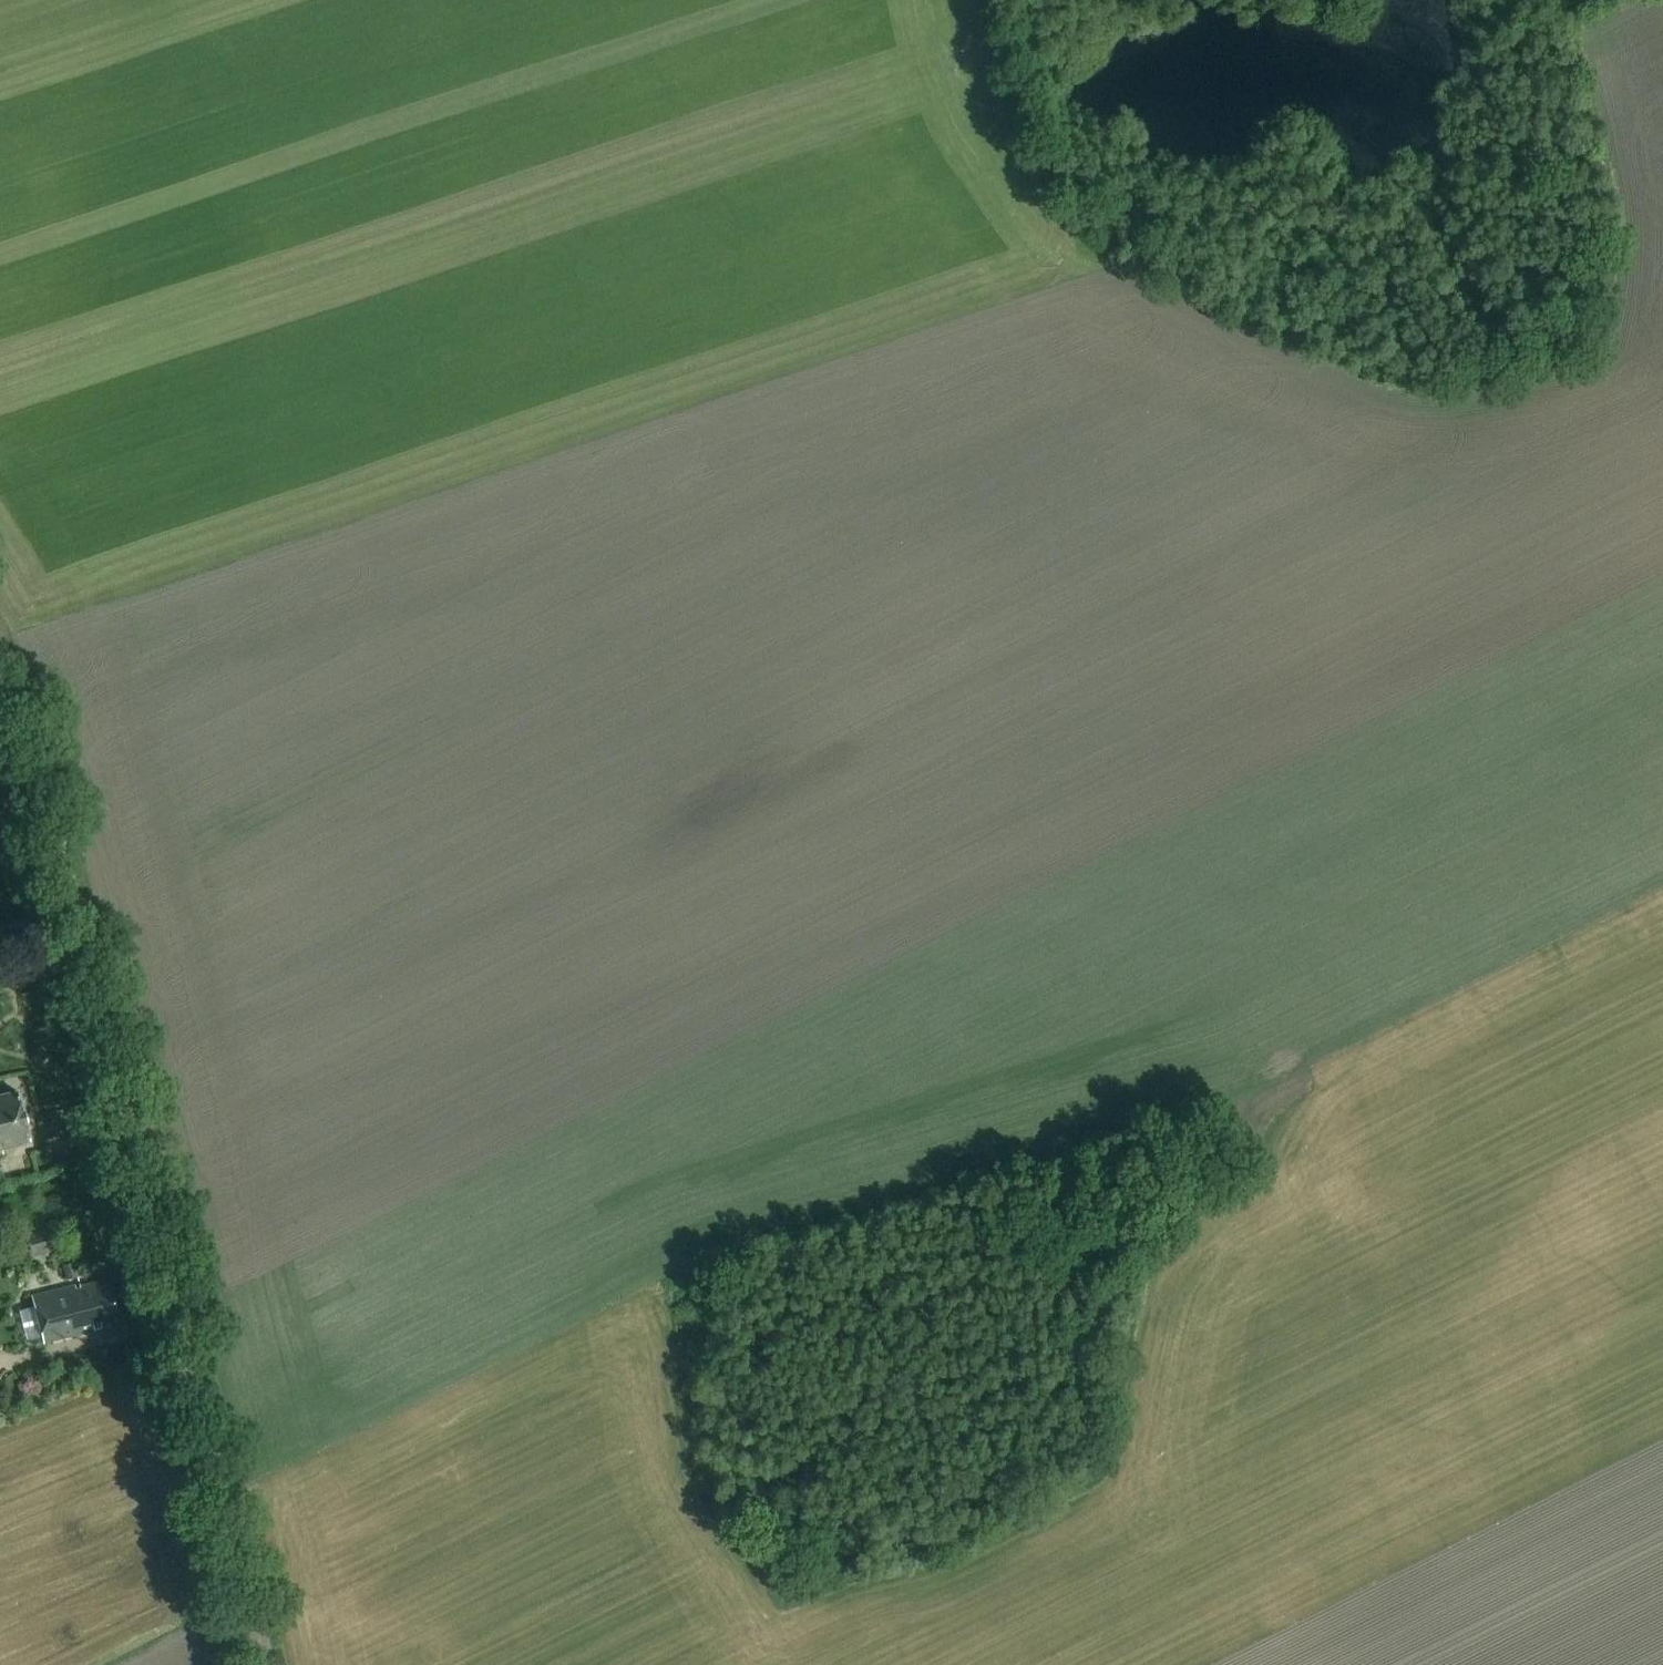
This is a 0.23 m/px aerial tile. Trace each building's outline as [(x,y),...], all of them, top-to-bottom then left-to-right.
[(31,1139),(19,1091),(0,1096),(0,1152),(6,1150),(5,1146),(31,1139)] [(57,1219),(22,1227),(29,1254),(63,1245),(57,1219)] [(78,1276),(75,1261),(63,1264),(66,1279),(78,1276)] [(78,1324),(116,1314),(107,1279),(74,1287),(74,1284),(31,1295),(42,1342),(80,1332),(78,1324)]
